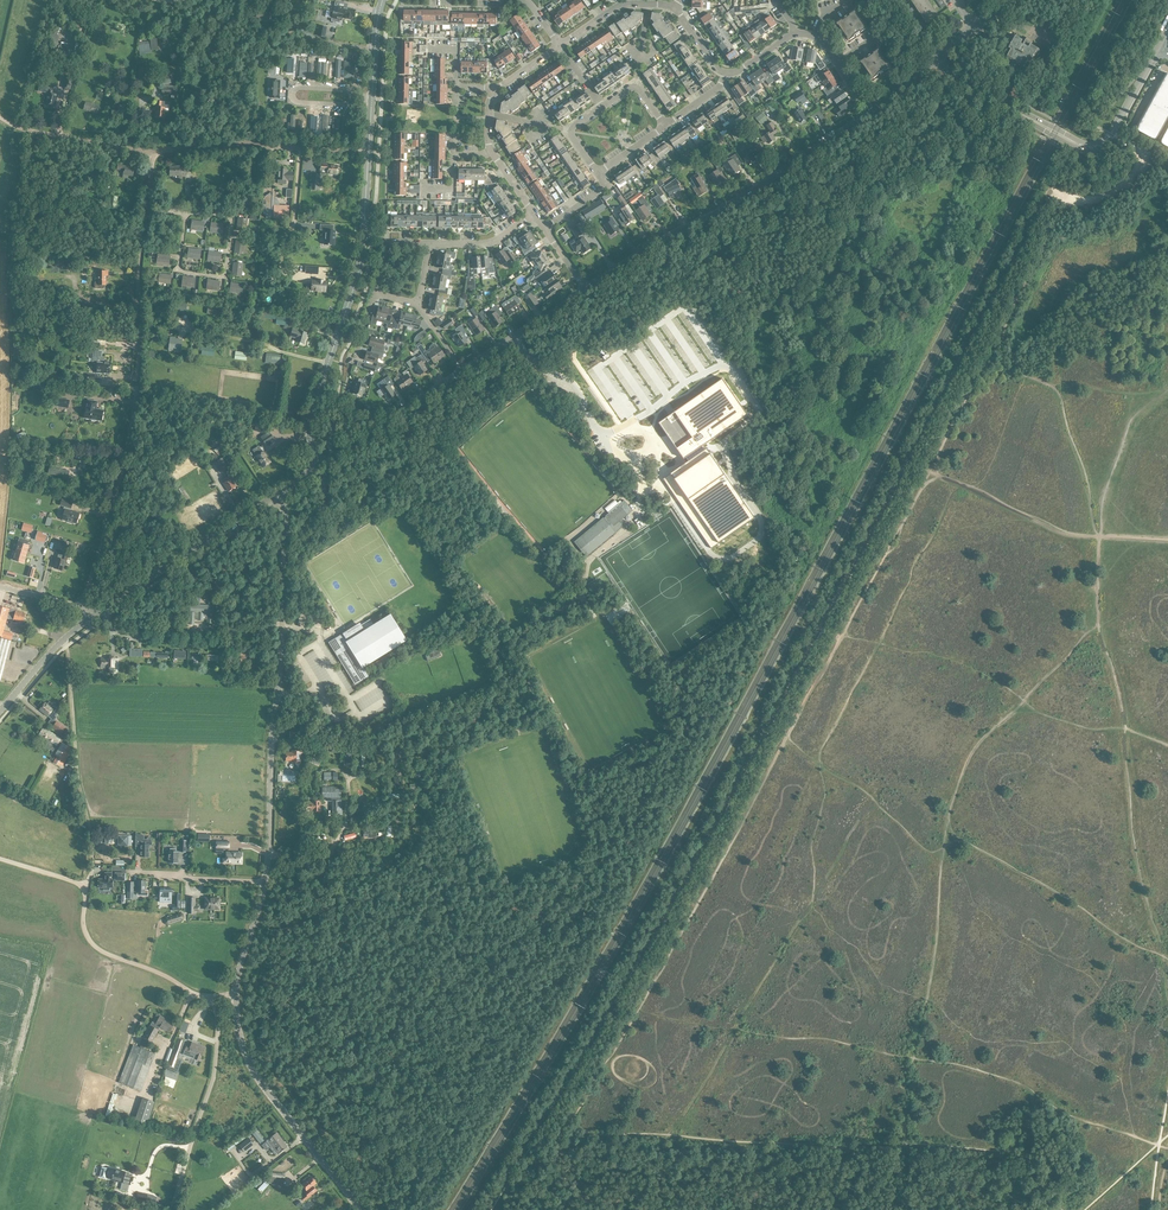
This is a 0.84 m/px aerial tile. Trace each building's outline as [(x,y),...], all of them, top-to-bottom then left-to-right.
[(573,3),(580,12),(582,11),(582,10),(585,8),(580,0),(577,0),(573,3)] [(928,0),(914,0),(911,2),(916,9),(928,1),(928,0)] [(333,12),(330,11),(329,18),(332,18),(331,21),(339,23),(340,20),(341,20),(342,15),(345,16),(345,18),(351,20),(352,17),(354,17),(355,10),(346,8),(347,4),(335,1),(334,6),(333,12)] [(691,1),(691,2),(692,3),(693,3),(693,8),(697,8),(700,13),(708,11),(707,9),(707,8),(706,8),(707,8),(707,2),(693,2),(693,1),(691,1)] [(928,1),(916,9),(921,16),(933,8),(928,1)] [(580,12),(573,3),(568,6),(574,15),(577,13),(578,14),(580,12)] [(568,6),(563,10),(569,19),(572,18),(571,17),(574,15),(568,6)] [(933,8),(921,16),(926,23),(938,15),(933,8)] [(411,24),(411,10),(409,10),(408,11),(405,11),(404,16),(401,16),(401,23),(404,23),(404,24),(411,24)] [(569,19),(563,10),(558,13),(564,22),(567,20),(567,21),(569,19)] [(708,11),(700,13),(703,18),(701,19),(704,23),(703,23),(702,25),(703,26),(705,25),(716,17),(712,10),(708,11)] [(269,20),(271,13),(257,11),(256,18),(269,20)] [(71,25),(74,14),(65,12),(62,24),(71,25)] [(842,20),(838,23),(838,24),(839,23),(840,24),(839,26),(848,39),(850,39),(851,40),(850,40),(850,41),(855,38),(854,37),(856,35),(856,37),(860,34),(859,33),(861,32),(861,33),(866,30),(866,29),(865,30),(864,29),(864,27),(865,27),(856,14),(853,14),(853,13),(854,13),(854,12),(849,15),(850,16),(848,18),(847,16),(844,19),(845,20),(843,21),(842,20)] [(564,22),(558,13),(552,17),(559,27),(561,25),(561,24),(564,22)] [(617,23),(609,28),(616,38),(623,33),(624,34),(631,29),(632,31),(642,24),(644,14),(634,13),(631,15),(632,16),(626,21),(625,19),(618,24),(617,23)] [(653,13),(651,23),(658,33),(659,32),(664,39),(666,38),(670,45),(680,38),(675,31),(674,32),(669,25),(667,26),(663,19),(664,18),(662,15),(653,13)] [(514,27),(523,21),(521,17),(520,14),(510,21),(514,27)] [(726,18),(725,18),(729,24),(730,23),(734,20),(733,18),(730,15),(726,18)] [(765,16),(763,17),(765,20),(771,28),(772,30),(773,29),(774,28),(773,27),(777,24),(779,23),(775,17),(773,19),(771,16),(768,18),(768,17),(767,16),(765,16)] [(716,17),(705,25),(707,28),(706,29),(706,30),(707,31),(720,22),(716,17)] [(760,19),(758,20),(766,32),(767,34),(768,33),(768,31),(771,28),(765,20),(763,21),(762,19),(760,19)] [(758,20),(753,24),(762,37),(763,36),(763,35),(762,34),(766,32),(758,20)] [(525,24),(523,21),(514,27),(518,32),(527,25),(526,23),(525,24)] [(720,22),(707,31),(707,32),(709,32),(710,32),(712,35),(724,27),(720,22)] [(753,24),(747,28),(755,39),(759,37),(759,38),(761,38),(762,37),(753,24)] [(529,27),(527,25),(518,32),(521,37),(530,31),(528,28),(529,27)] [(317,36),(325,38),(327,27),(319,26),(317,36)] [(724,27),(712,35),(714,38),(714,39),(713,41),(714,42),(727,32),(724,27)] [(747,28),(742,31),(750,43),(753,40),(754,41),(756,41),(757,41),(755,39),(747,28)] [(530,31),(521,37),(525,42),(534,36),(533,34),(532,34),(530,31)] [(608,31),(603,34),(609,43),(614,39),(608,31)] [(727,32),(714,42),(715,42),(716,43),(717,42),(720,46),(728,40),(731,38),(727,32)] [(49,33),(47,42),(58,44),(60,35),(49,33)] [(603,34),(598,38),(602,44),(604,46),(609,43),(603,34)] [(1011,49),(1006,59),(1008,60),(1012,63),(1013,60),(1015,61),(1014,61),(1018,64),(1019,63),(1020,64),(1024,67),(1028,59),(1032,61),(1034,57),(1033,56),(1034,55),(1037,56),(1039,52),(1038,52),(1040,50),(1031,45),(1033,41),(1027,38),(1024,43),(1021,42),(1022,40),(1013,35),(1012,37),(1011,37),(1009,41),(1012,42),(1011,44),(1010,44),(1008,48),(1011,49)] [(536,38),(534,36),(525,42),(528,48),(537,42),(535,38),(536,38)] [(602,44),(598,38),(596,36),(591,39),(597,48),(602,44)] [(508,38),(505,40),(509,46),(512,44),(515,42),(511,37),(508,38)] [(597,48),(591,39),(586,43),(592,51),(597,48)] [(677,51),(686,44),(683,39),(674,46),(677,51)] [(728,40),(720,46),(722,49),(721,50),(721,51),(721,52),(731,45),(728,40)] [(151,51),(150,41),(139,42),(140,56),(145,56),(144,54),(152,53),(151,51)] [(539,45),(537,42),(528,48),(532,53),(542,46),(540,44),(539,45)] [(586,43),(580,46),(586,55),(592,51),(586,43)] [(690,50),(686,44),(677,51),(681,56),(690,50)] [(731,45),(721,52),(722,53),(723,53),(724,52),(727,56),(735,51),(735,50),(731,45)] [(586,55),(580,46),(575,50),(581,59),(586,55)] [(791,49),(785,53),(790,60),(801,62),(803,50),(793,48),(793,50),(791,49)] [(53,57),(58,58),(67,60),(69,51),(60,49),(60,50),(55,49),(53,57)] [(510,50),(504,54),(511,63),(513,62),(513,61),(516,59),(510,50)] [(690,50),(681,56),(685,61),(694,55),(690,50)] [(809,50),(807,63),(814,64),(815,62),(818,67),(823,63),(815,52),(817,52),(817,51),(809,50)] [(727,56),(725,57),(726,58),(727,59),(728,58),(731,62),(739,56),(735,51),(727,56)] [(866,59),(861,62),(862,62),(863,61),(863,62),(863,64),(862,65),(871,77),(872,77),(874,77),(874,78),(873,79),(874,79),(878,76),(878,75),(879,74),(880,75),(884,73),(883,71),(884,70),(885,71),(890,68),(889,68),(888,69),(888,68),(888,66),(889,65),(880,53),(879,53),(877,53),(876,52),(878,51),(877,51),(873,54),(873,55),(872,56),(871,55),(867,57),(868,58),(867,60),(866,59)] [(504,54),(499,57),(505,66),(508,64),(509,65),(511,63),(504,54)] [(697,60),(694,55),(685,61),(688,66),(697,60)] [(493,60),(491,61),(493,69),(495,69),(498,67),(500,71),(503,69),(502,68),(505,66),(499,57),(494,61),(493,60)] [(779,57),(773,61),(780,71),(783,69),(786,73),(792,69),(787,63),(784,65),(779,57)] [(481,63),(481,74),(485,74),(485,75),(488,75),(488,71),(491,71),(491,70),(493,69),(491,61),(490,59),(488,59),(488,63),(481,63)] [(336,60),(334,82),(337,85),(339,83),(341,85),(343,84),(343,79),(344,61),(336,60)] [(697,60),(688,66),(692,72),(701,66),(697,60)] [(355,61),(344,61),(343,79),(354,79),(355,61)] [(559,61),(554,65),(560,73),(565,70),(559,61)] [(780,71),(773,61),(767,65),(773,73),(770,75),(769,74),(773,80),(775,83),(781,79),(777,73),(780,71)] [(300,62),(299,77),(307,77),(307,63),(300,62)] [(628,62),(620,68),(626,77),(632,73),(630,71),(633,69),(628,62)] [(326,63),(318,63),(317,74),(319,75),(321,75),(321,76),(323,77),(325,76),(326,63)] [(560,73),(554,65),(548,68),(554,77),(560,73)] [(179,66),(161,68),(162,80),(181,78),(179,66)] [(704,71),(701,66),(692,72),(695,77),(704,71)] [(554,77),(548,68),(543,72),(549,81),(554,77)] [(620,68),(615,72),(621,80),(626,77),(620,68)] [(647,80),(656,73),(653,68),(643,75),(647,80)] [(773,80),(769,74),(766,76),(762,69),(756,73),(762,83),(768,79),(770,82),(773,80)] [(704,71),(695,77),(699,82),(708,76),(704,71)] [(549,81),(543,72),(538,76),(539,78),(544,84),(549,81)] [(615,72),(610,75),(616,84),(621,80),(615,72)] [(824,85),(835,77),(833,75),(831,75),(829,72),(822,76),(820,73),(814,77),(818,83),(822,81),(824,85)] [(656,73),(647,80),(650,85),(660,78),(656,73)] [(762,83),(756,73),(750,77),(754,84),(751,86),(757,94),(756,93),(762,89),(759,85),(762,83)] [(1134,129),(1152,140),(1154,140),(1155,140),(1156,140),(1157,139),(1167,119),(1167,75),(1165,73),(1164,74),(1166,74),(1136,130),(1134,129)] [(610,75),(605,79),(611,88),(616,84),(610,75)] [(73,77),(66,76),(63,89),(70,90),(73,77)] [(708,76),(699,82),(703,88),(712,82),(708,76)] [(835,77),(824,85),(826,87),(824,91),(828,97),(833,93),(831,89),(838,84),(836,81),(837,80),(835,77)] [(544,84),(539,78),(534,82),(540,90),(545,87),(544,84)] [(663,83),(660,78),(650,85),(654,90),(663,83)] [(605,79),(599,82),(606,91),(611,88),(605,79)] [(280,81),(272,80),(270,98),(279,99),(280,81)] [(757,94),(751,86),(749,88),(744,81),(743,82),(742,81),(739,83),(740,85),(738,86),(745,96),(748,94),(751,97),(757,94)] [(804,85),(811,92),(815,88),(807,81),(804,85)] [(540,90),(534,82),(528,86),(534,94),(540,90)] [(606,91),(599,82),(594,86),(600,95),(606,91)] [(663,83),(654,90),(658,95),(667,89),(663,83)] [(502,104),(501,113),(510,115),(520,108),(519,107),(526,102),(525,100),(532,95),(526,86),(518,91),(519,92),(512,97),(513,98),(506,103),(505,102),(502,104)] [(745,96),(738,86),(737,87),(735,86),(732,88),(733,89),(732,90),(737,97),(734,99),(739,106),(745,102),(742,98),(745,96)] [(49,89),(46,104),(55,106),(58,95),(53,94),(53,90),(49,89)] [(667,89),(658,95),(661,100),(671,94),(667,89)] [(834,92),(833,93),(828,97),(826,98),(830,104),(835,101),(837,105),(847,98),(843,91),(837,95),(834,92)] [(97,94),(95,99),(102,101),(104,93),(99,92),(98,94),(97,94)] [(586,92),(581,95),(587,104),(592,101),(586,92)] [(790,104),(789,106),(791,109),(793,109),(796,112),(794,113),(800,123),(807,119),(802,112),(803,111),(800,107),(799,107),(797,104),(806,99),(802,92),(793,98),(795,100),(793,100),(791,101),(791,102),(789,103),(790,104)] [(674,99),(671,94),(661,100),(665,106),(674,99)] [(587,104),(581,95),(575,99),(582,108),(587,104)] [(728,98),(722,102),(728,110),(732,108),(734,111),(739,108),(733,100),(730,102),(728,98)] [(847,98),(837,105),(839,108),(835,111),(840,117),(848,111),(846,108),(852,104),(847,98)] [(575,99),(570,103),(576,111),(582,108),(575,99)] [(674,99),(665,106),(669,112),(678,105),(674,99)] [(170,102),(158,101),(157,105),(156,117),(164,118),(165,108),(169,109),(170,102)] [(728,110),(722,102),(717,105),(723,114),(728,110)] [(86,103),(84,110),(97,114),(99,107),(86,103)] [(576,111),(570,103),(565,106),(571,115),(576,111)] [(723,114),(717,105),(712,109),(718,118),(723,114)] [(571,115),(565,106),(560,110),(566,119),(571,115)] [(566,119),(560,110),(559,108),(555,111),(553,109),(549,112),(554,120),(557,118),(560,123),(566,119)] [(718,118),(712,109),(706,113),(708,116),(712,121),(714,123),(712,121),(718,118)] [(703,113),(697,117),(703,126),(706,124),(709,127),(714,123),(712,121),(708,116),(706,118),(703,113)] [(761,125),(768,119),(763,114),(760,116),(758,113),(755,116),(757,119),(756,119),(761,125)] [(690,124),(692,127),(696,133),(697,135),(700,133),(698,130),(703,126),(697,117),(692,121),(695,125),(692,127),(690,124)] [(340,134),(340,139),(349,140),(349,137),(349,134),(345,134),(346,133),(346,118),(344,118),(342,118),(341,133),(342,134),(340,134)] [(604,119),(598,126),(604,132),(610,125),(604,119)] [(498,121),(496,130),(498,133),(500,132),(504,139),(503,140),(508,147),(506,148),(511,155),(521,148),(516,141),(518,140),(513,133),(514,132),(507,123),(498,121)] [(770,132),(761,138),(764,143),(767,140),(769,144),(775,140),(773,136),(778,132),(772,123),(767,126),(770,131),(769,132),(770,132)] [(696,133),(690,124),(684,128),(690,136),(692,139),(698,136),(696,133)] [(738,127),(730,132),(735,138),(742,133),(738,127)] [(690,136),(684,128),(679,132),(685,140),(690,136)] [(679,132),(674,135),(680,144),(685,140),(679,132)] [(680,144),(674,135),(668,139),(674,147),(680,144)] [(553,147),(562,141),(558,136),(548,142),(550,145),(551,144),(553,147)] [(565,147),(562,141),(553,147),(556,150),(554,151),(556,153),(565,147)] [(659,146),(665,155),(670,151),(673,154),(676,152),(670,144),(667,146),(665,142),(659,146)] [(657,154),(654,156),(659,163),(662,161),(660,158),(665,155),(659,146),(654,150),(657,154)] [(748,149),(741,154),(748,166),(756,161),(754,157),(760,153),(755,146),(749,150),(748,149)] [(565,147),(556,153),(557,156),(559,155),(561,158),(569,152),(565,147)] [(516,163),(525,157),(528,155),(524,149),(512,157),(516,163)] [(569,152),(561,158),(563,161),(562,162),(563,164),(573,157),(569,152)] [(644,153),(641,155),(648,166),(651,164),(654,167),(659,163),(654,156),(651,158),(647,153),(645,154),(644,153)] [(734,159),(724,166),(727,170),(728,170),(732,175),(735,173),(736,174),(740,171),(737,166),(742,163),(736,154),(733,157),(734,159)] [(648,166),(641,155),(638,157),(639,159),(636,160),(640,166),(637,168),(642,175),(647,172),(645,168),(648,166)] [(516,163),(520,168),(526,164),(529,162),(525,157),(516,163)] [(573,157),(563,164),(565,163),(567,167),(566,167),(567,169),(576,163),(573,157)] [(715,159),(712,161),(717,168),(720,166),(715,159)] [(393,170),(404,170),(404,167),(407,167),(407,162),(404,162),(401,162),(401,164),(393,164),(393,170)] [(320,163),(319,169),(323,170),(328,170),(327,174),(337,174),(337,167),(328,166),(328,164),(320,163)] [(580,168),(576,163),(567,169),(568,172),(570,171),(572,174),(580,168)] [(520,168),(517,169),(521,175),(530,169),(526,164),(520,168)] [(121,165),(121,170),(124,171),(123,175),(133,177),(134,168),(121,165)] [(642,175),(637,168),(634,170),(631,166),(625,169),(631,178),(634,176),(637,179),(642,175)] [(179,167),(170,167),(170,176),(179,176),(179,172),(184,172),(184,168),(179,168),(179,167)] [(532,167),(530,169),(521,175),(525,180),(533,174),(536,172),(532,167)] [(279,169),(278,180),(287,181),(287,180),(293,181),(294,173),(288,172),(288,170),(287,170),(287,169),(286,168),(285,168),(284,169),(284,170),(279,169)] [(583,173),(580,168),(572,174),(574,177),(573,178),(574,180),(583,173)] [(478,170),(478,181),(484,181),(484,185),(485,187),(491,182),(488,177),(484,177),(484,169),(478,169),(478,170)] [(631,178),(625,169),(620,173),(626,182),(631,178)] [(88,170),(87,177),(104,180),(106,174),(88,170)] [(718,170),(710,176),(717,186),(721,183),(725,180),(718,170)] [(583,173),(574,180),(576,182),(577,181),(579,184),(587,179),(583,173)] [(626,182),(620,173),(615,177),(617,180),(614,181),(619,189),(627,184),(626,182)] [(705,186),(704,185),(707,183),(700,173),(697,175),(691,179),(696,187),(693,188),(699,197),(706,192),(708,191),(705,186)] [(537,179),(533,174),(525,180),(528,185),(537,179)] [(312,175),(311,189),(319,190),(320,175),(312,175)] [(591,184),(587,179),(579,184),(581,188),(580,189),(582,191),(591,184)] [(657,185),(660,188),(665,185),(661,179),(656,182),(657,185)] [(676,179),(664,188),(667,193),(668,192),(669,195),(670,195),(671,199),(672,199),(676,197),(675,193),(681,190),(679,185),(680,184),(676,179)] [(534,193),(542,187),(538,181),(530,187),(534,193)] [(491,182),(485,187),(489,192),(493,198),(502,192),(503,191),(499,186),(495,188),(491,182)] [(594,184),(588,189),(590,192),(597,187),(594,184)] [(659,195),(656,197),(652,200),(651,201),(657,209),(664,204),(660,197),(664,194),(660,188),(657,185),(653,188),(659,195)] [(543,189),(542,187),(534,193),(537,198),(549,190),(547,186),(543,189)] [(553,195),(549,190),(537,198),(541,203),(553,195)] [(504,195),(502,192),(493,198),(497,203),(506,196),(505,194),(504,195)] [(272,218),(273,200),(273,193),(273,196),(268,196),(267,196),(266,197),(264,199),(264,201),(263,201),(263,205),(264,205),(264,208),(263,208),(262,212),(263,212),(263,213),(264,215),(265,216),(267,216),(267,218),(272,218)] [(555,198),(553,195),(541,203),(545,209),(553,203),(555,201),(554,199),(555,198)] [(625,207),(628,205),(621,195),(617,197),(624,207),(625,207)] [(508,199),(506,196),(497,203),(500,208),(509,202),(507,199),(508,199)] [(643,207),(636,211),(643,221),(651,215),(646,208),(649,206),(643,196),(638,199),(643,207)] [(273,200),(272,218),(274,218),(289,219),(289,206),(279,206),(280,205),(279,204),(279,202),(278,200),(273,200)] [(586,217),(590,214),(592,216),(606,208),(601,200),(583,211),(582,211),(586,217)] [(509,202),(500,208),(504,214),(513,207),(512,205),(511,205),(509,202)] [(553,203),(545,209),(548,214),(557,208),(553,203)] [(513,207),(504,214),(508,219),(516,213),(514,210),(515,209),(513,207)] [(624,210),(622,208),(617,212),(619,215),(621,218),(619,220),(622,225),(625,223),(626,225),(634,220),(626,208),(624,210)] [(397,227),(397,217),(391,216),(391,215),(387,215),(387,222),(391,222),(391,228),(397,228),(398,227),(397,227)] [(239,218),(237,230),(246,232),(248,220),(239,218)] [(477,228),(477,229),(483,229),(483,225),(490,226),(493,223),(490,218),(484,218),(477,218),(477,228)] [(609,223),(605,225),(611,235),(619,230),(615,224),(616,223),(612,218),(608,221),(609,223)] [(192,220),(191,229),(203,231),(204,222),(192,220)] [(211,223),(210,232),(222,234),(223,225),(211,223)] [(584,254),(591,249),(584,238),(582,235),(587,231),(582,223),(572,229),(577,238),(579,241),(576,243),(577,243),(572,246),(576,253),(581,250),(584,254)] [(328,245),(335,246),(336,231),(333,231),(334,226),(321,225),(320,231),(326,231),(325,243),(328,243),(328,245)] [(523,245),(534,238),(530,233),(529,234),(529,233),(522,238),(520,235),(513,239),(517,245),(521,242),(523,245)] [(534,238),(523,245),(525,248),(522,250),(524,253),(523,253),(525,256),(532,252),(530,249),(536,244),(536,243),(537,242),(534,238)] [(236,241),(235,253),(243,254),(245,242),(236,241)] [(189,249),(187,257),(200,259),(201,251),(189,249)] [(496,255),(502,265),(506,262),(508,264),(511,262),(515,260),(510,251),(506,254),(503,250),(499,253),(499,252),(496,254),(496,255)] [(536,265),(546,258),(541,251),(536,255),(534,252),(526,257),(530,263),(533,261),(536,265)] [(209,252),(208,260),(220,262),(221,253),(209,252)] [(439,253),(438,261),(450,263),(451,258),(455,259),(456,253),(448,252),(447,255),(439,253)] [(158,255),(156,263),(168,265),(170,256),(158,255)] [(481,269),(480,257),(472,258),(473,267),(469,267),(468,276),(474,275),(478,275),(477,269),(481,269)] [(480,257),(481,269),(485,268),(486,274),(495,273),(493,265),(489,265),(488,257),(480,257)] [(534,272),(533,276),(527,280),(527,282),(528,284),(536,279),(548,271),(545,267),(550,264),(546,258),(536,265),(538,269),(534,272)] [(450,263),(438,261),(437,268),(445,270),(444,273),(451,274),(452,268),(449,267),(450,263)] [(234,263),(232,275),(241,276),(243,265),(234,263)] [(99,271),(99,282),(96,281),(95,283),(95,287),(96,289),(101,289),(103,288),(104,287),(104,285),(106,285),(106,276),(108,276),(108,271),(99,271)] [(545,287),(546,287),(556,280),(550,271),(536,280),(539,283),(542,289),(545,287)] [(451,274),(444,273),(443,276),(435,275),(434,282),(446,284),(447,280),(450,280),(451,274)] [(160,274),(159,282),(170,283),(171,276),(160,274)] [(474,275),(468,276),(468,277),(467,277),(466,291),(476,290),(475,278),(474,275)] [(183,277),(182,286),(194,287),(195,278),(183,277)] [(208,280),(207,289),(219,291),(220,282),(208,280)] [(311,287),(312,287),(311,290),(317,291),(325,291),(326,282),(323,281),(318,281),(312,280),(312,286),(311,286),(311,287)] [(562,289),(556,280),(546,287),(549,292),(544,296),(547,300),(552,297),(552,296),(562,289)] [(446,284),(434,282),(433,289),(441,291),(440,294),(447,295),(448,289),(445,289),(446,284)] [(231,283),(230,292),(242,294),(243,285),(231,283)] [(524,298),(532,309),(539,304),(531,293),(524,298)] [(447,295),(440,294),(439,297),(431,296),(430,303),(442,305),(443,298),(448,299),(449,295),(447,295)] [(502,305),(504,308),(509,316),(515,311),(516,313),(520,310),(517,305),(520,303),(520,302),(519,300),(516,296),(508,301),(502,305)] [(44,299),(43,307),(52,308),(53,300),(44,299)] [(175,302),(174,313),(177,313),(177,314),(186,315),(188,301),(180,301),(180,302),(175,302)] [(442,305),(430,303),(429,310),(437,312),(436,315),(443,316),(444,313),(441,312),(442,305)] [(496,306),(490,310),(485,314),(484,316),(486,318),(488,318),(489,318),(495,327),(502,322),(498,316),(501,313),(496,306)] [(208,307),(207,314),(219,316),(220,308),(208,307)] [(377,321),(382,322),(382,323),(385,308),(379,307),(377,312),(377,314),(373,313),(371,324),(376,325),(377,321)] [(391,317),(392,310),(385,308),(382,323),(387,324),(386,328),(392,329),(393,328),(395,318),(391,317)] [(261,311),(260,318),(277,320),(276,325),(288,326),(290,314),(261,311)] [(406,326),(409,315),(402,313),(400,318),(396,317),(395,319),(393,328),(399,330),(400,329),(401,325),(406,326)] [(417,317),(409,315),(406,326),(413,328),(413,329),(419,330),(421,322),(416,321),(417,317)] [(439,318),(434,322),(437,327),(442,323),(439,318)] [(451,319),(442,325),(445,330),(454,323),(451,319)] [(476,319),(468,324),(476,336),(484,330),(476,319)] [(453,339),(453,340),(454,342),(455,342),(456,341),(460,347),(467,342),(462,334),(465,332),(461,326),(455,330),(458,335),(453,338),(454,338),(453,339)] [(294,330),(293,334),(298,336),(297,342),(304,344),(307,333),(300,331),(300,332),(294,330)] [(424,331),(418,335),(420,339),(427,335),(424,331)] [(170,344),(169,351),(181,352),(183,341),(176,340),(176,338),(173,338),(172,344),(170,344)] [(373,350),(383,354),(385,347),(383,347),(384,342),(371,338),(369,346),(374,347),(373,350)] [(421,345),(417,348),(424,358),(428,355),(434,364),(440,360),(439,359),(445,356),(439,347),(438,348),(435,344),(434,344),(432,344),(431,345),(430,346),(429,347),(428,348),(430,350),(426,352),(421,345)] [(203,348),(202,355),(213,357),(215,349),(203,348)] [(93,350),(92,368),(97,368),(97,363),(103,364),(103,362),(104,362),(105,357),(102,356),(102,351),(93,350)] [(383,354),(373,350),(372,354),(367,353),(365,360),(377,363),(378,359),(382,360),(383,354)] [(236,352),(234,360),(247,361),(248,351),(246,351),(246,353),(236,352)] [(266,355),(265,364),(280,365),(281,355),(267,353),(266,355)] [(415,356),(407,362),(411,369),(414,367),(420,376),(427,371),(422,363),(425,361),(421,355),(417,358),(415,356)] [(109,373),(110,363),(104,362),(103,362),(103,364),(97,363),(97,368),(97,373),(103,373),(104,372),(106,372),(109,373)] [(376,366),(365,363),(363,369),(375,372),(376,366)] [(413,383),(409,378),(412,376),(412,375),(408,369),(402,373),(403,373),(405,376),(400,379),(399,377),(397,377),(394,378),(394,380),(395,381),(396,382),(402,390),(408,386),(413,383)] [(388,377),(383,381),(377,384),(381,390),(386,396),(385,398),(386,399),(387,399),(388,400),(396,395),(390,387),(394,384),(388,377)] [(355,387),(353,394),(362,397),(364,391),(365,391),(367,385),(360,384),(361,380),(357,379),(355,386),(355,387)] [(663,479),(677,498),(711,549),(712,548),(755,518),(707,448),(705,450),(703,446),(748,415),(723,379),(659,423),(684,459),(686,458),(689,461),(684,465),(663,479)] [(58,399),(57,407),(68,409),(70,401),(58,399)] [(87,409),(85,419),(92,420),(92,422),(96,422),(96,421),(102,422),(104,412),(96,410),(98,403),(89,401),(87,409)] [(207,437),(212,442),(219,434),(214,430),(207,437)] [(25,437),(22,432),(16,435),(19,440),(25,437)] [(269,432),(261,437),(264,442),(272,437),(269,432)] [(221,444),(214,450),(218,455),(225,450),(221,444)] [(264,451),(263,452),(259,446),(252,450),(257,456),(256,456),(263,467),(271,462),(264,451)] [(185,448),(180,452),(187,460),(191,456),(185,448)] [(225,478),(229,475),(225,470),(229,468),(221,457),(218,459),(215,454),(211,456),(215,462),(213,463),(220,474),(222,473),(225,478)] [(50,468),(49,473),(63,476),(63,479),(68,480),(69,471),(50,468)] [(177,481),(170,472),(166,474),(173,484),(177,481)] [(229,475),(225,478),(222,480),(224,483),(223,484),(229,492),(236,486),(229,476),(229,475)] [(183,488),(178,491),(185,502),(190,499),(183,488)] [(62,500),(61,506),(65,507),(64,510),(66,510),(63,520),(68,521),(67,522),(72,523),(77,524),(78,519),(79,519),(80,515),(79,515),(80,514),(71,511),(73,503),(62,500)] [(607,517),(579,540),(586,548),(614,526),(614,527),(618,524),(619,524),(622,522),(621,521),(633,511),(625,501),(620,505),(606,516),(607,517)] [(33,526),(24,523),(23,527),(25,528),(24,530),(31,533),(32,530),(33,526)] [(47,534),(38,531),(36,539),(45,542),(47,534)] [(15,551),(27,555),(29,546),(28,546),(29,541),(19,538),(15,551)] [(27,555),(15,551),(13,560),(24,563),(27,555)] [(66,565),(69,554),(64,553),(63,554),(59,553),(59,551),(55,568),(63,570),(64,565),(66,565)] [(32,577),(35,568),(30,567),(27,576),(32,577)] [(191,604),(189,625),(195,625),(195,619),(198,619),(198,620),(204,620),(204,619),(207,620),(207,626),(213,626),(215,606),(200,605),(201,599),(205,599),(206,594),(194,593),(193,604),(191,604)] [(3,637),(3,638),(11,640),(13,634),(4,632),(8,618),(9,615),(15,616),(14,620),(23,623),(25,614),(16,611),(10,610),(10,609),(0,607),(0,637),(3,637)] [(390,614),(373,624),(370,619),(347,633),(346,632),(329,642),(351,678),(355,684),(357,683),(368,676),(363,668),(406,640),(404,637),(390,614)] [(1,681),(11,641),(0,638),(0,681),(1,681)] [(438,648),(425,653),(427,661),(441,656),(438,648)] [(174,651),(174,659),(186,660),(187,651),(174,651)] [(192,654),(192,660),(202,660),(202,652),(199,651),(198,654),(192,654)] [(206,655),(206,661),(221,662),(221,656),(222,656),(222,653),(219,653),(218,655),(206,655)] [(101,658),(101,668),(110,668),(109,674),(114,674),(114,668),(115,659),(114,659),(114,657),(109,657),(109,659),(101,658)] [(55,720),(56,719),(57,717),(55,716),(58,713),(55,711),(58,708),(57,707),(50,702),(47,705),(45,703),(40,710),(52,719),(48,724),(61,734),(66,728),(57,721),(57,722),(55,720)] [(39,735),(40,735),(38,739),(42,741),(44,738),(50,741),(46,747),(54,751),(61,739),(44,728),(39,735)] [(56,755),(59,756),(63,759),(66,761),(73,750),(63,744),(56,755)] [(403,748),(395,748),(395,761),(404,761),(403,748)] [(325,751),(330,759),(333,757),(328,749),(325,751)] [(384,750),(375,751),(377,765),(386,763),(384,750)] [(292,751),(292,753),(286,753),(286,761),(292,761),(292,763),(301,763),(301,751),(292,751)] [(312,756),(310,761),(318,765),(321,760),(312,756)] [(336,775),(334,776),(334,773),(324,773),(324,781),(334,780),(334,781),(336,781),(336,775)] [(341,798),(341,787),(322,787),(322,798),(341,798)] [(420,804),(419,802),(416,799),(406,809),(408,812),(412,808),(414,810),(420,804)] [(312,803),(306,803),(307,812),(313,811),(313,812),(321,812),(321,801),(312,801),(312,803)] [(342,801),(332,801),(332,814),(342,814),(342,801)] [(420,825),(419,824),(421,822),(419,819),(409,827),(411,830),(417,826),(418,827),(420,825)] [(376,830),(364,830),(364,836),(365,836),(365,838),(368,838),(368,837),(376,836),(376,830)] [(136,835),(136,846),(140,846),(140,857),(149,857),(149,845),(152,845),(152,839),(144,839),(144,835),(136,835)] [(118,836),(118,846),(128,846),(128,836),(118,836)] [(165,842),(170,842),(170,845),(181,846),(181,838),(166,837),(165,842)] [(229,841),(216,841),(216,849),(229,849),(229,841)] [(213,855),(212,850),(212,846),(200,847),(200,855),(213,855)] [(169,863),(178,863),(178,851),(176,851),(176,848),(170,848),(170,851),(169,851),(169,854),(168,859),(169,859),(169,863)] [(242,853),(227,852),(226,863),(231,863),(231,864),(236,864),(236,863),(241,863),(242,853)] [(125,867),(139,866),(139,858),(125,859),(125,867)] [(105,879),(99,879),(98,887),(103,887),(103,890),(110,891),(110,888),(113,888),(113,879),(112,879),(112,873),(105,873),(105,879)] [(146,881),(137,881),(137,892),(141,892),(141,895),(148,896),(148,890),(145,890),(146,881)] [(160,888),(160,902),(171,902),(172,888),(160,888)] [(209,905),(209,909),(219,909),(219,898),(205,898),(205,905),(209,905)] [(195,899),(188,899),(188,913),(195,913),(195,911),(197,911),(197,906),(195,906),(195,899)] [(182,919),(180,913),(166,918),(168,924),(182,919)] [(161,1016),(156,1025),(160,1027),(170,1032),(174,1023),(161,1016)] [(185,1033),(189,1023),(184,1021),(180,1031),(185,1033)] [(155,1038),(160,1027),(156,1025),(154,1024),(153,1026),(150,1025),(146,1034),(143,1039),(135,1060),(151,1067),(156,1053),(146,1049),(150,1040),(153,1041),(154,1037),(155,1038)] [(174,1050),(179,1052),(184,1041),(178,1038),(173,1050),(174,1050)] [(187,1045),(185,1051),(189,1052),(189,1051),(196,1054),(195,1059),(200,1061),(202,1057),(205,1048),(192,1043),(191,1046),(187,1045)] [(173,1067),(179,1052),(174,1050),(173,1050),(167,1065),(173,1067)] [(135,1060),(126,1086),(141,1092),(151,1067),(135,1060)] [(135,1120),(147,1125),(154,1102),(143,1098),(135,1120)] [(258,1142),(264,1138),(258,1128),(252,1132),(258,1142)] [(277,1133),(269,1140),(276,1148),(274,1149),(278,1154),(287,1146),(277,1133)] [(249,1138),(239,1146),(245,1152),(255,1145),(249,1138)] [(263,1150),(269,1144),(266,1141),(260,1146),(263,1150)] [(233,1143),(227,1147),(230,1151),(236,1147),(233,1143)] [(317,1191),(313,1187),(317,1184),(312,1177),(314,1176),(312,1174),(317,1170),(314,1167),(302,1177),(306,1182),(301,1186),(306,1192),(304,1193),(305,1195),(302,1198),(304,1201),(317,1191)] [(110,1168),(108,1180),(121,1183),(120,1190),(127,1192),(129,1185),(130,1185),(132,1177),(124,1176),(125,1172),(110,1168)] [(271,1173),(270,1181),(285,1182),(286,1175),(271,1173)] [(157,1197),(148,1194),(146,1202),(155,1204),(157,1197)]
